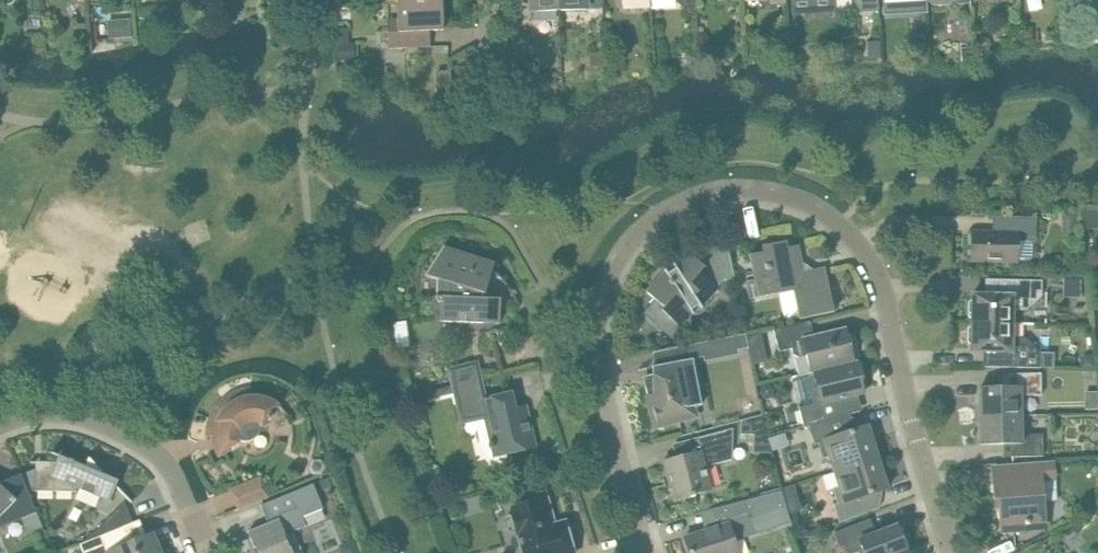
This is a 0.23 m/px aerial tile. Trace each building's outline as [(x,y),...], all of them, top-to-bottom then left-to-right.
[(66,5),(70,17),(83,12),(78,0),(66,5)] [(397,1),(398,30),(388,30),(389,48),(423,46),(422,30),(444,29),(443,0),(412,0),(397,1)] [(559,0),(513,0),(514,18),(532,17),(532,11),(559,9),(559,0)] [(559,9),(603,7),(603,0),(559,0),(559,9)] [(862,10),(879,9),(879,0),(854,0),(862,10)] [(334,26),(334,40),(347,40),(347,26),(334,26)] [(1034,27),(1022,27),(1022,38),(1034,38),(1034,27)] [(335,41),(336,59),(353,58),(352,40),(335,41)] [(881,41),(869,42),(870,57),(881,56),(881,44),(881,41)] [(973,50),(963,50),(963,61),(974,61),(973,50)] [(614,69),(626,69),(625,56),(614,56),(614,69)] [(593,58),(593,71),(602,71),(601,58),(593,58)] [(1074,211),(1065,211),(1065,217),(1069,221),(1075,221),(1074,211)] [(1082,211),(1083,225),(1097,223),(1097,211),(1082,211)] [(1036,241),(1037,217),(1003,216),(1003,231),(972,230),(971,261),(1018,262),(1018,241),(1036,241)] [(763,252),(750,255),(755,279),(746,281),(750,299),(794,290),(800,318),(834,311),(825,268),(804,272),(798,245),(787,247),(786,240),(762,245),(763,252)] [(662,310),(679,326),(692,312),(693,313),(702,307),(702,306),(718,287),(718,286),(724,280),(734,278),(728,243),(710,247),(712,257),(704,266),(687,250),(675,264),(674,263),(664,269),(665,271),(647,291),(665,307),(662,310)] [(444,245),(432,264),(425,275),(437,279),(436,296),(438,301),(440,302),(440,320),(500,323),(501,298),(484,297),(484,293),(485,293),(485,287),(491,268),(480,261),(468,255),(456,252),(442,251),(445,246),(444,245)] [(969,301),(969,315),(972,318),(972,320),(1013,322),(1013,309),(1027,309),(1042,295),(1042,280),(1027,280),(1005,279),(1005,294),(973,294),(972,298),(969,301)] [(394,321),(397,346),(410,344),(406,319),(394,321)] [(968,328),(968,341),(971,344),(971,350),(1003,351),(1003,367),(1025,367),(1040,368),(1054,368),(1054,352),(1040,352),(1026,337),(1013,337),(1013,322),(972,320),(972,325),(968,328)] [(854,362),(854,361),(846,327),(814,335),(811,321),(773,328),(779,351),(792,348),(793,354),(798,357),(807,354),(811,373),(814,372),(814,371),(854,362)] [(689,342),(692,357),(746,346),(743,332),(689,342)] [(688,344),(653,352),(653,366),(653,368),(654,368),(654,384),(645,386),(647,395),(645,395),(655,426),(691,415),(689,408),(702,404),(693,358),(691,359),(688,344)] [(1086,356),(1081,362),(1081,369),(1094,369),(1094,356),(1086,356)] [(814,371),(814,372),(818,388),(814,389),(811,393),(814,403),(799,407),(804,426),(809,424),(809,425),(841,416),(837,399),(864,393),(856,360),(854,361),(854,362),(814,371)] [(453,384),(480,377),(477,362),(449,369),(453,384)] [(980,416),(1021,415),(1021,395),(1042,395),(1041,373),(1031,373),(1009,373),(1010,387),(980,387),(980,416)] [(480,377),(453,384),(457,403),(460,405),(463,419),(480,415),(481,415),(485,414),(494,456),(514,451),(535,446),(528,414),(517,417),(512,392),(485,399),(480,377)] [(757,391),(763,398),(771,396),(774,388),(768,382),(760,384),(757,391)] [(230,404),(226,397),(218,405),(212,414),(208,424),(207,435),(208,435),(208,432),(220,433),(221,443),(224,452),(225,451),(224,448),(246,439),(253,437),(258,432),(260,425),(262,426),(268,419),(270,420),(275,414),(273,412),(278,405),(285,414),(287,413),(280,405),(271,399),(260,396),(250,396),(240,398),(230,404)] [(848,413),(841,416),(809,425),(815,443),(819,442),(823,456),(829,455),(834,470),(878,457),(868,425),(853,430),(848,413)] [(740,434),(766,434),(760,414),(741,419),(740,434)] [(1021,415),(980,416),(981,444),(1011,443),(1011,457),(1043,456),(1043,433),(1022,434),(1021,415)] [(695,493),(711,489),(705,466),(732,459),(733,428),(692,438),(695,451),(663,461),(667,476),(670,475),(677,500),(696,495),(695,493)] [(21,474),(28,490),(35,490),(35,491),(77,491),(77,490),(76,490),(77,487),(110,501),(116,487),(132,502),(132,501),(117,485),(119,480),(106,474),(89,457),(88,459),(85,465),(74,461),(74,460),(70,458),(70,459),(52,452),(52,453),(59,456),(56,461),(31,461),(31,462),(36,462),(35,469),(21,474)] [(878,457),(834,470),(839,486),(833,488),(838,502),(834,504),(839,521),(878,509),(873,492),(888,488),(878,457)] [(1054,460),(992,465),(994,483),(996,509),(1000,508),(1002,532),(1024,530),(1024,524),(1045,523),(1042,480),(1055,479),(1054,460)] [(313,461),(309,468),(314,474),(321,474),(325,467),(320,461),(313,461)] [(21,474),(5,480),(6,482),(3,486),(0,483),(0,527),(21,519),(24,526),(35,529),(43,526),(37,512),(30,494),(28,490),(21,474)] [(234,511),(254,503),(268,497),(261,480),(233,492),(230,485),(229,485),(238,508),(233,510),(234,511)] [(786,504),(782,490),(762,495),(766,509),(786,504)] [(248,531),(255,547),(256,547),(259,552),(293,552),(284,530),(291,527),(287,516),(301,511),(293,492),(281,496),(261,505),(269,523),(248,531)] [(504,523),(506,528),(509,531),(513,532),(518,531),(524,552),(574,552),(568,534),(557,536),(547,498),(526,504),(511,508),(513,514),(509,515),(505,519),(504,523)] [(753,532),(743,500),(712,509),(717,526),(685,537),(690,552),(738,552),(734,539),(753,532)] [(109,517),(83,542),(91,539),(123,526),(133,522),(125,502),(109,517)] [(907,550),(897,524),(869,535),(864,521),(834,532),(840,547),(844,546),(847,552),(899,552),(907,550)] [(163,541),(158,543),(154,532),(130,542),(123,526),(91,539),(83,542),(80,544),(84,552),(106,552),(107,552),(167,552),(163,541)] [(341,552),(361,552),(354,538),(338,545),(341,552)] [(1037,552),(1057,552),(1049,539),(1034,547),(1037,552)]
